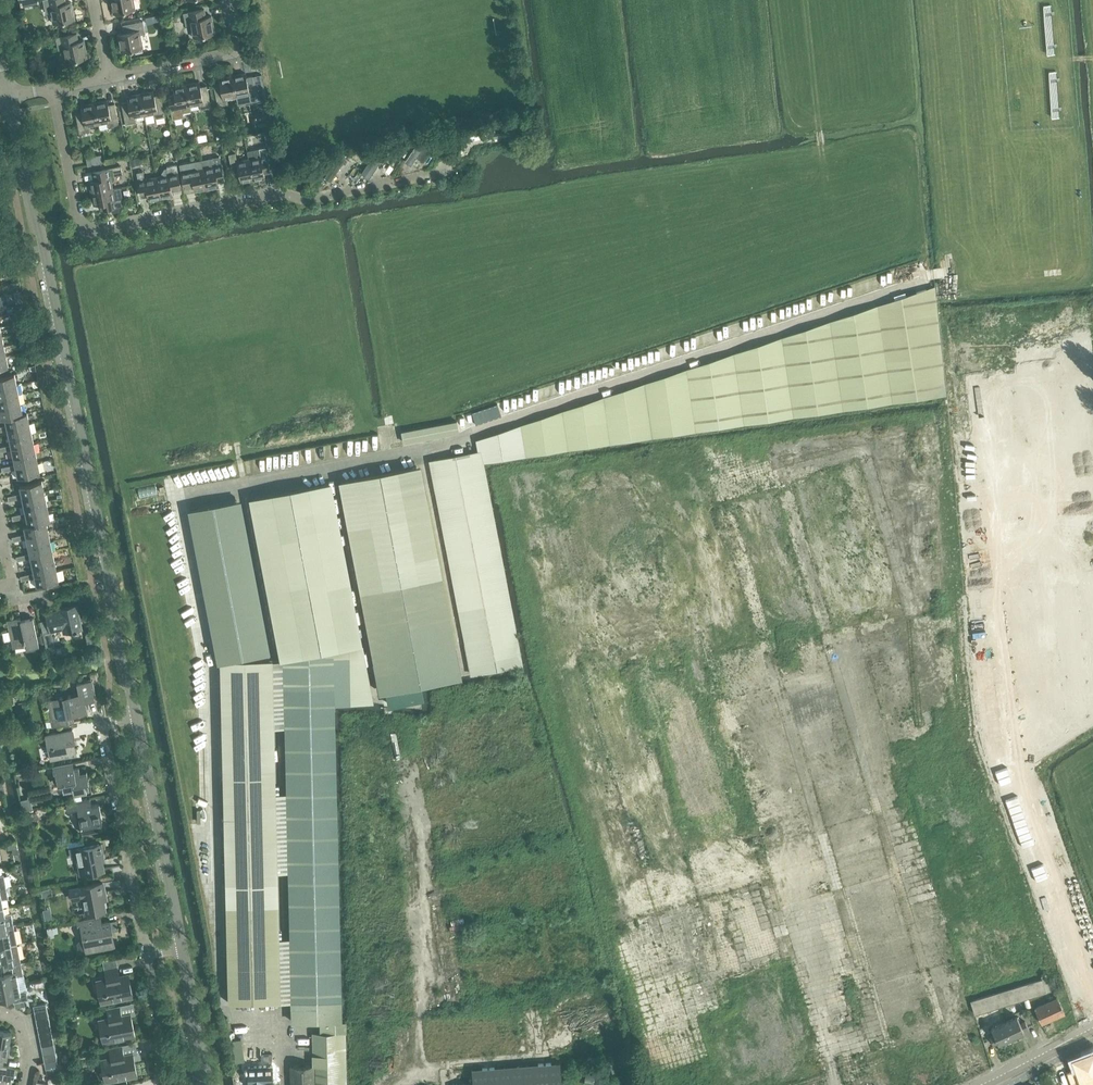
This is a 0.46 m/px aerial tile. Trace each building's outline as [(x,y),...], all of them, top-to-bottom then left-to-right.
[(65,0),(44,0),(46,11),(51,10),(54,23),(57,22),(57,25),(64,23),(63,21),(75,19),(71,1),(66,2),(65,0)] [(114,13),(135,8),(134,0),(112,0),(114,13)] [(183,13),(186,25),(191,24),(194,37),(215,33),(211,15),(206,17),(204,8),(183,13)] [(118,34),(121,50),(122,51),(127,50),(143,47),(140,34),(146,33),(143,20),(122,25),(124,33),(118,34)] [(56,37),(59,49),(64,48),(64,50),(66,61),(69,61),(70,63),(77,62),(76,59),(87,57),(86,50),(84,40),(78,41),(77,32),(56,37)] [(246,72),(232,75),(236,96),(246,94),(247,100),(258,98),(253,75),(247,77),(246,72)] [(236,96),(232,75),(219,77),(220,82),(214,83),(218,105),(229,103),(228,98),(236,96)] [(200,81),(186,84),(191,110),(191,105),(200,103),(201,109),(211,107),(207,85),(201,86),(200,81)] [(191,110),(186,84),(173,87),(174,91),(168,92),(172,114),(173,118),(186,115),(185,111),(191,110)] [(154,90),(141,93),(147,124),(154,122),(155,119),(166,117),(161,94),(155,95),(154,90)] [(147,124),(141,93),(127,96),(128,100),(122,102),(126,124),(137,122),(136,116),(144,115),(146,124),(147,124)] [(107,100),(94,102),(98,124),(108,122),(109,127),(119,125),(115,103),(109,104),(107,100)] [(98,124),(94,102),(81,105),(82,110),(76,111),(80,133),(90,131),(89,125),(98,124)] [(489,125),(465,131),(467,139),(475,137),(475,139),(483,137),(482,135),(490,133),(489,125)] [(207,133),(198,135),(199,141),(208,140),(207,133)] [(446,141),(436,134),(432,140),(442,146),(446,141)] [(396,142),(389,153),(395,157),(398,152),(401,155),(405,149),(396,142)] [(247,150),(249,158),(253,180),(265,177),(264,171),(270,170),(269,165),(276,164),(273,150),(267,151),(266,147),(247,150)] [(365,157),(355,150),(351,156),(361,163),(365,157)] [(229,154),(232,169),(239,168),(241,182),(253,180),(249,158),(237,161),(236,153),(229,154)] [(87,157),(88,165),(103,163),(101,154),(87,157)] [(132,157),(133,165),(141,164),(140,156),(132,157)] [(225,181),(220,156),(201,160),(207,189),(219,187),(218,182),(225,181)] [(180,164),(183,183),(193,181),(195,191),(207,189),(201,160),(180,164)] [(163,175),(157,176),(161,198),(173,195),(172,190),(182,188),(177,164),(167,166),(167,168),(165,168),(162,173),(163,175)] [(121,166),(92,171),(94,180),(89,180),(92,192),(113,188),(111,177),(123,174),(121,166)] [(137,172),(142,197),(148,196),(149,200),(161,198),(157,176),(145,179),(144,171),(137,172)] [(113,188),(92,192),(94,205),(101,203),(102,210),(124,205),(121,187),(113,189),(113,188)] [(476,439),(478,450),(480,462),(483,461),(945,395),(934,285),(814,325),(734,352),(570,407),(476,439)] [(9,365),(7,354),(0,356),(0,367),(9,365)] [(17,382),(15,373),(0,376),(0,386),(17,382)] [(19,392),(17,382),(0,386),(0,396),(19,392)] [(21,402),(19,392),(0,396),(0,407),(21,402)] [(23,413),(21,402),(0,407),(0,414),(1,417),(5,416),(5,417),(23,413)] [(7,426),(30,422),(28,412),(23,413),(5,417),(6,424),(7,426)] [(9,436),(32,431),(30,422),(7,426),(7,429),(9,436)] [(11,446),(34,441),(32,431),(9,436),(11,444),(11,446)] [(12,448),(13,456),(36,451),(34,441),(11,446),(12,448)] [(480,462),(478,450),(432,459),(474,674),(522,665),(483,461),(480,462)] [(15,463),(16,465),(38,461),(36,451),(13,456),(15,463)] [(16,465),(16,468),(18,476),(40,471),(38,461),(16,465)] [(417,466),(345,480),(386,691),(423,684),(458,678),(417,466)] [(22,494),(44,490),(42,480),(20,484),(21,492),(22,494)] [(321,1022),(321,1031),(345,1031),(345,1020),(341,1020),(334,703),(374,702),(363,644),(362,644),(346,560),(331,482),(251,497),(282,659),(284,659),(287,792),(289,871),(292,1001),(294,1001),(295,1022),(321,1022)] [(24,504),(46,499),(44,490),(22,494),(22,497),(24,504)] [(26,514),(48,509),(46,499),(24,504),(26,512),(26,514)] [(238,500),(190,508),(190,509),(191,514),(220,662),(221,662),(272,661),(272,659),(272,652),(269,653),(238,500)] [(28,524),(47,520),(50,519),(48,509),(26,514),(27,517),(28,524)] [(26,535),(49,530),(47,520),(28,524),(24,525),(25,533),(26,535)] [(28,545),(51,540),(49,530),(26,535),(27,538),(28,545)] [(30,555),(53,550),(51,540),(28,545),(30,553),(30,555)] [(31,557),(32,565),(55,560),(53,550),(30,555),(31,557)] [(34,572),(34,575),(57,570),(55,560),(32,565),(34,572)] [(34,575),(35,577),(37,585),(59,580),(57,570),(34,575)] [(46,644),(48,652),(56,650),(52,631),(62,628),(63,632),(82,628),(77,604),(58,608),(58,609),(45,612),(47,619),(41,620),(44,635),(46,644)] [(7,619),(13,647),(25,645),(26,648),(39,645),(37,636),(33,617),(21,619),(20,616),(7,619)] [(39,645),(46,644),(44,635),(37,636),(39,645)] [(272,661),(221,662),(229,1002),(280,1001),(278,937),(277,871),(275,793),(273,726),(272,661)] [(79,692),(46,698),(50,718),(51,718),(53,724),(70,721),(69,714),(88,710),(86,700),(96,698),(93,680),(92,680),(91,678),(78,681),(78,682),(77,683),(79,692)] [(418,687),(390,693),(392,706),(421,700),(418,687)] [(45,734),(50,760),(76,755),(73,741),(75,741),(73,729),(45,734)] [(53,766),(54,773),(55,772),(58,784),(62,783),(64,792),(73,790),(74,795),(91,792),(87,771),(79,772),(79,768),(70,769),(69,763),(53,766)] [(91,804),(90,799),(66,804),(67,810),(77,808),(82,833),(102,829),(99,815),(101,814),(99,803),(91,804)] [(31,812),(29,815),(30,819),(32,821),(37,820),(38,818),(38,813),(35,811),(31,812)] [(101,843),(70,849),(72,857),(77,856),(80,873),(104,869),(102,859),(104,858),(101,843)] [(102,894),(105,893),(102,882),(70,888),(72,898),(84,896),(87,911),(105,908),(102,894)] [(3,906),(2,898),(8,897),(6,885),(0,887),(0,906),(3,906)] [(52,886),(42,888),(43,895),(53,893),(52,886)] [(13,924),(11,911),(5,913),(3,906),(0,906),(0,927),(13,924)] [(100,923),(99,916),(77,920),(78,928),(81,927),(83,939),(79,940),(77,943),(78,948),(81,950),(85,949),(85,952),(112,947),(108,931),(112,930),(118,929),(116,920),(110,921),(100,923)] [(17,943),(16,935),(13,924),(0,927),(0,946),(17,943)] [(0,966),(21,962),(19,950),(17,943),(0,946),(0,966)] [(18,983),(17,975),(23,973),(21,962),(0,966),(1,972),(0,972),(0,986),(18,983)] [(106,979),(98,980),(102,1002),(131,996),(127,975),(120,976),(118,965),(104,968),(106,979)] [(1046,977),(1042,978),(970,1001),(975,1014),(1050,991),(1046,977)] [(0,986),(0,999),(13,996),(13,1001),(28,998),(26,988),(20,989),(18,983),(0,986)] [(1034,1008),(1041,1023),(1064,1013),(1057,997),(1034,1008)] [(33,1004),(35,1011),(47,1008),(46,1002),(33,1004)] [(100,1020),(105,1041),(133,1035),(129,1014),(122,1015),(120,1005),(107,1008),(109,1018),(100,1020)] [(35,1011),(36,1017),(49,1015),(47,1008),(35,1011)] [(36,1017),(37,1024),(50,1022),(49,1015),(36,1017)] [(1017,1015),(1004,1021),(1011,1036),(1024,1031),(1023,1029),(1028,1027),(1025,1020),(1020,1022),(1017,1015)] [(1011,1036),(1004,1021),(991,1027),(994,1033),(989,1035),(992,1043),(997,1041),(998,1042),(1011,1036)] [(37,1024),(39,1031),(51,1028),(50,1022),(37,1024)] [(9,1043),(11,1030),(0,1028),(0,1041),(9,1043)] [(51,1028),(39,1031),(40,1038),(53,1035),(51,1028)] [(345,1031),(313,1032),(314,1065),(290,1065),(291,1084),(347,1084),(345,1031)] [(40,1038),(41,1044),(54,1042),(53,1035),(40,1038)] [(0,1041),(0,1058),(1,1055),(7,1056),(8,1051),(9,1051),(10,1045),(9,1044),(9,1043),(0,1041)] [(41,1044),(43,1053),(56,1051),(54,1042),(41,1044)] [(112,1057),(103,1059),(107,1081),(136,1075),(131,1053),(124,1055),(122,1044),(109,1047),(112,1057)] [(43,1053),(44,1060),(57,1058),(56,1051),(43,1053)] [(1069,1074),(1074,1084),(1092,1084),(1092,1053),(1073,1061),(1077,1071),(1069,1074)] [(57,1058),(44,1060),(46,1067),(53,1065),(58,1064),(57,1058)] [(455,1084),(562,1084),(560,1061),(472,1068),(473,1083),(455,1084)] [(1,1074),(4,1075),(4,1078),(13,1079),(16,1066),(0,1063),(0,1077),(1,1074)] [(232,1064),(231,1064),(234,1081),(235,1081),(235,1080),(234,1080),(234,1078),(242,1077),(242,1064),(232,1065),(232,1064)] [(53,1065),(46,1067),(47,1074),(54,1072),(53,1065)] [(248,1066),(249,1084),(267,1084),(267,1083),(273,1083),(272,1065),(248,1066)] [(584,1081),(595,1084),(605,1084),(606,1079),(605,1079),(606,1075),(599,1073),(598,1077),(597,1077),(596,1078),(586,1075),(584,1081)]
